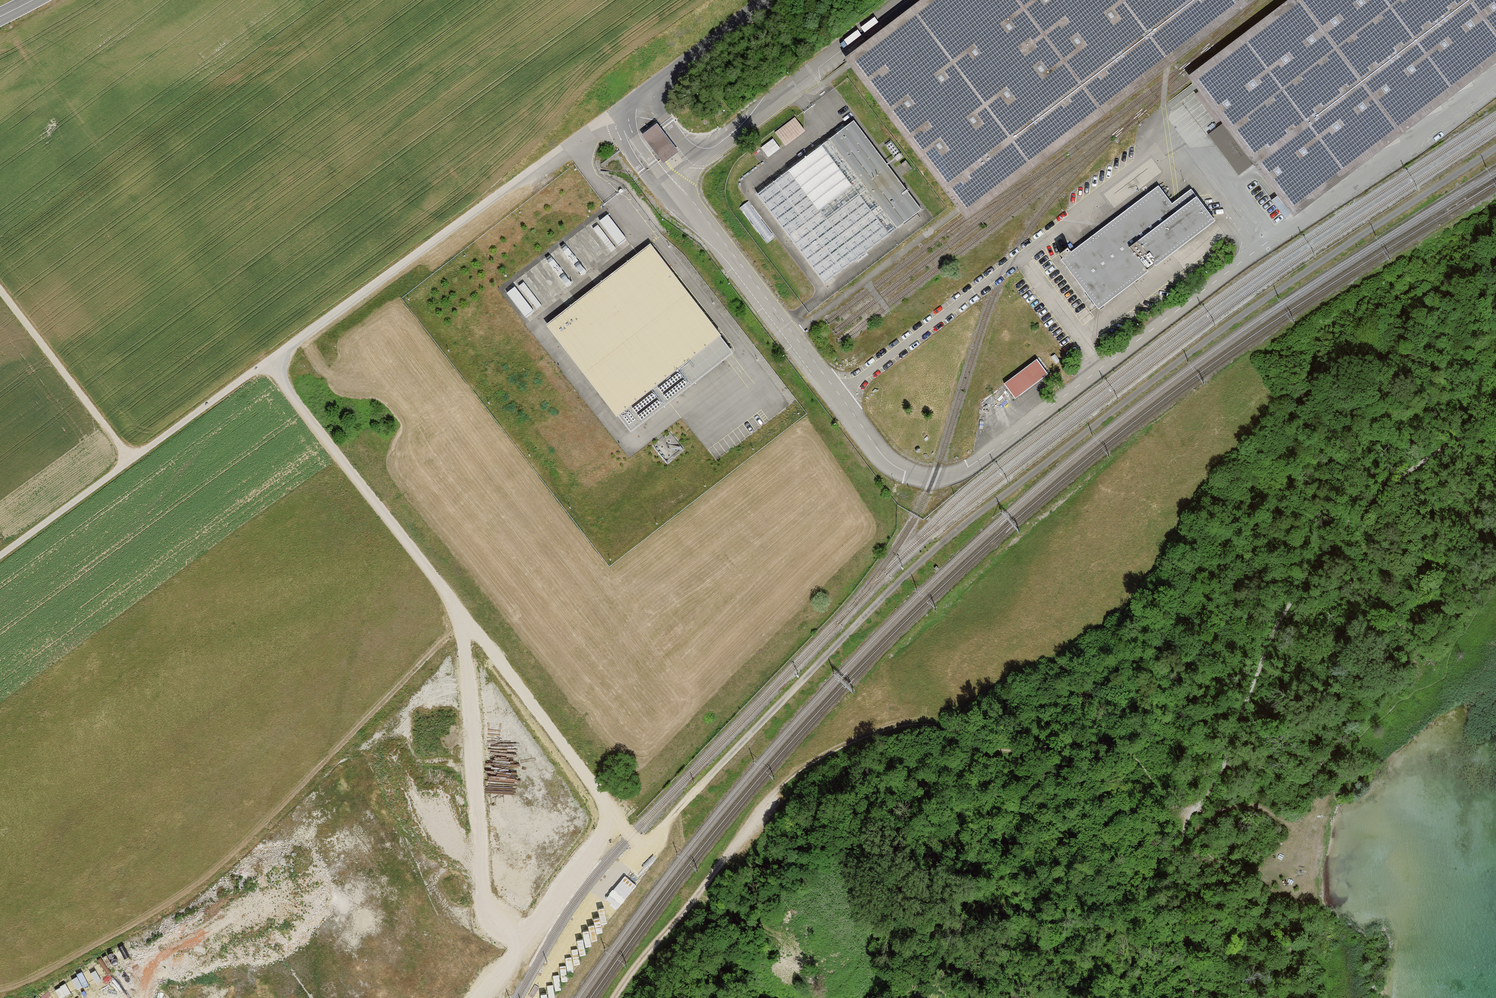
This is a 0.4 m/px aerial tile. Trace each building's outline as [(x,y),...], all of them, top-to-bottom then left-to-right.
[(967,219),(1253,0),(926,0),(846,61),(967,219)] [(1294,219),(1495,65),(1495,0),(1291,0),(1187,79),(1222,125),(1253,165),(1294,219)] [(785,144),(803,130),(794,118),(776,132),(785,144)] [(758,193),(825,281),(920,208),(853,121),(758,193)] [(660,160),(662,163),(678,151),(660,127),(658,124),(642,136),(660,160)] [(1253,165),(1222,125),(1208,136),(1238,176),(1253,165)] [(1099,308),(1216,219),(1191,187),(1172,201),(1158,184),(1060,258),(1099,308)] [(608,213),(601,218),(615,239),(622,235),(608,213)] [(546,322),(630,431),(735,350),(650,241),(546,322)] [(507,290),(525,314),(533,308),(515,284),(507,290)] [(1015,398),(1048,374),(1037,359),(1004,384),(1015,398)] [(605,896),(619,907),(634,889),(621,878),(605,896)]
